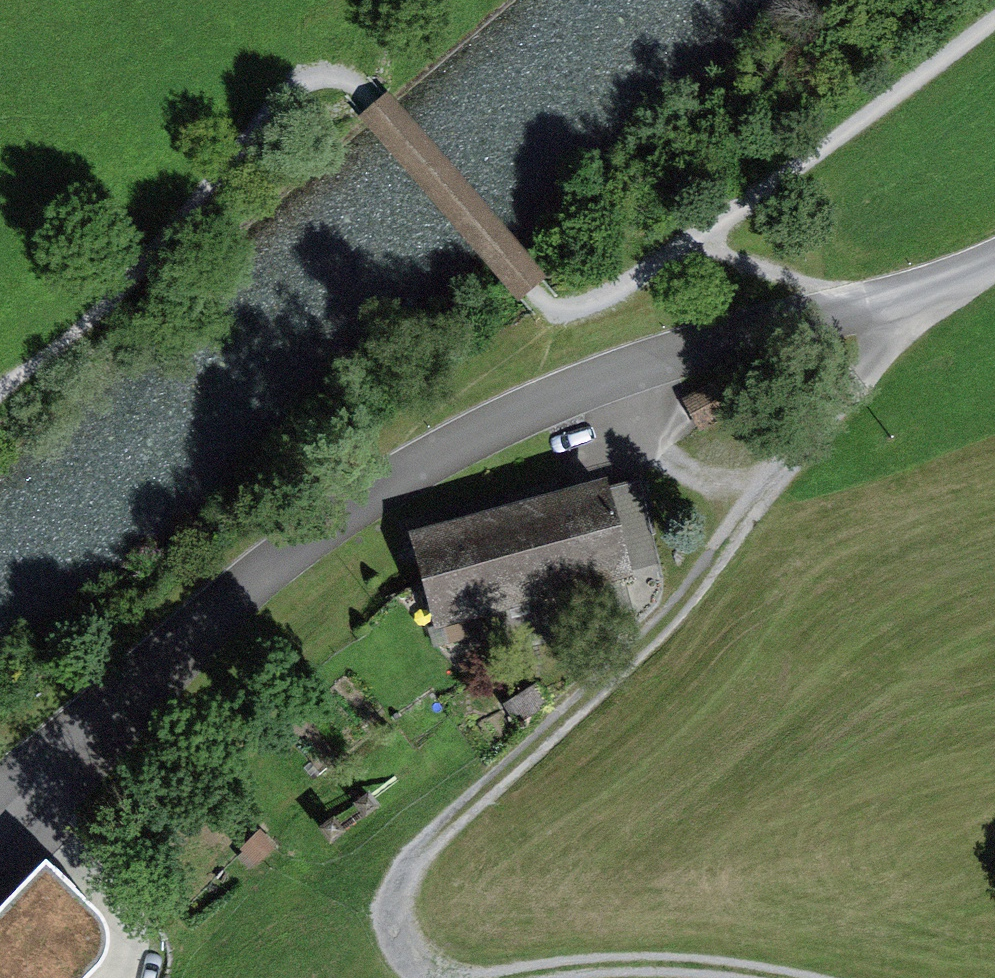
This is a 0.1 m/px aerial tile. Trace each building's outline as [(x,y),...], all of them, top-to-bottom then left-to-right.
[(601,496),(420,540),(439,618),(620,574),(601,496)] [(0,917),(0,977),(91,977),(101,968),(105,962),(107,956),(108,950),(108,944),(108,937),(106,930),(102,925),(98,920),(46,870),(0,917)]
